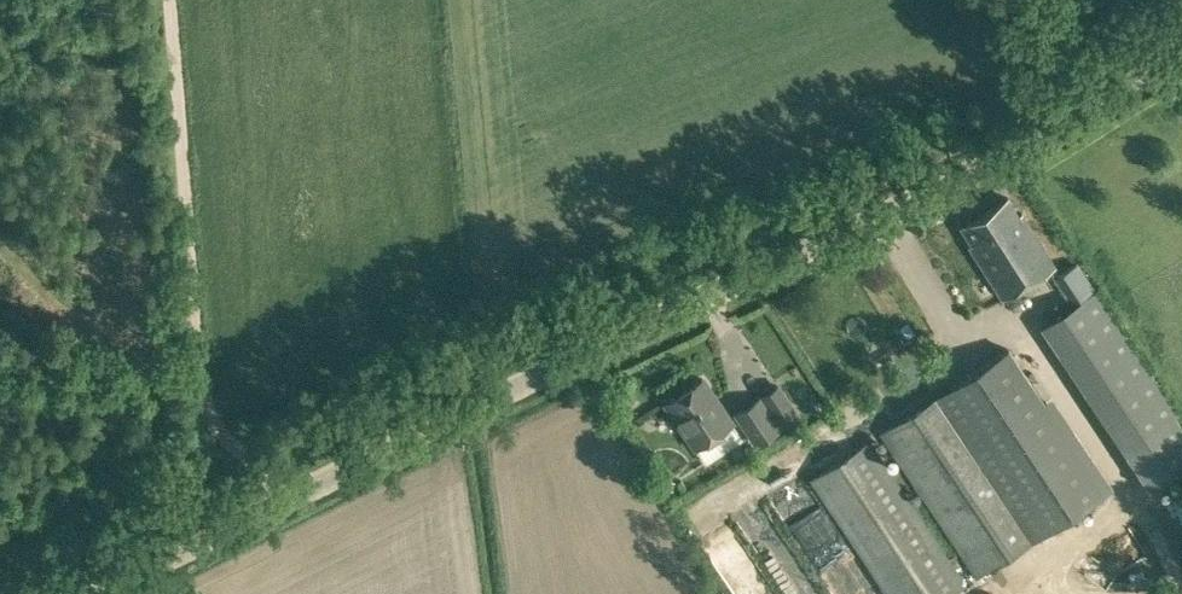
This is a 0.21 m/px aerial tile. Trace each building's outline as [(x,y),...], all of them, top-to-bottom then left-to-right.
[(962,226),(973,243),(970,245),(1004,298),(1055,265),(1022,212),(1019,214),(1008,197),(962,226)] [(882,433),(977,576),(1105,493),(1010,349),(882,433)] [(1181,452),(1181,423),(1175,411),(1179,408),(1155,365),(1103,395),(1147,472),(1181,452)] [(667,402),(696,446),(733,422),(703,377),(667,402)] [(779,429),(758,399),(736,414),(756,445),(779,429)] [(887,593),(952,593),(968,583),(872,441),(811,481),(887,593)] [(671,489),(673,481),(660,478),(658,487),(671,489)] [(777,570),(800,561),(780,509),(757,518),(777,570)] [(1140,581),(1120,582),(1121,593),(1134,593),(1141,593),(1140,581)]
